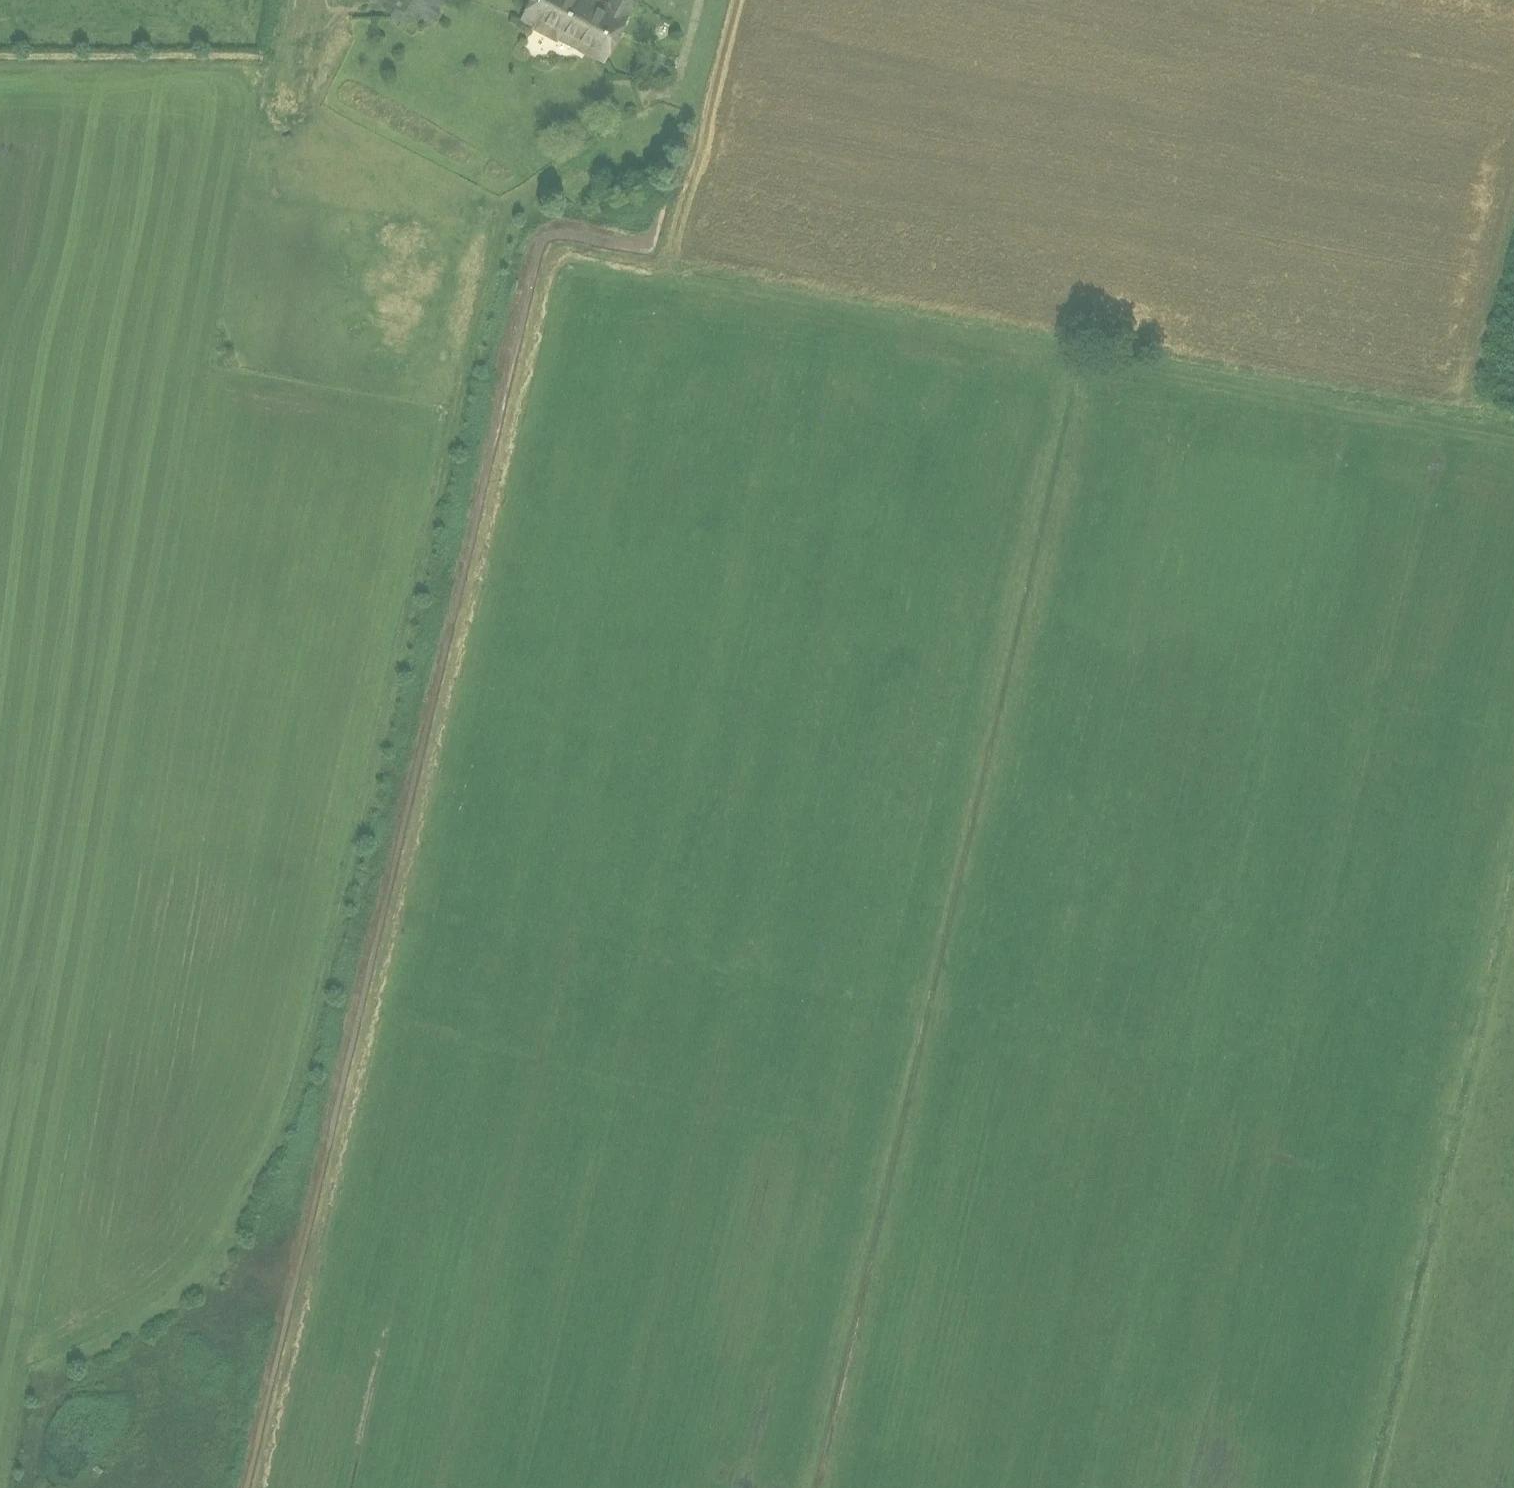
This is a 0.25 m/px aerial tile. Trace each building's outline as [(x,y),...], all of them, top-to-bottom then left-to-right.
[(444,0),(379,0),(430,27),(444,0)] [(608,6),(596,0),(531,0),(521,20),(603,63),(628,16),(625,15),(633,1),(630,0),(611,0),(608,6)]
